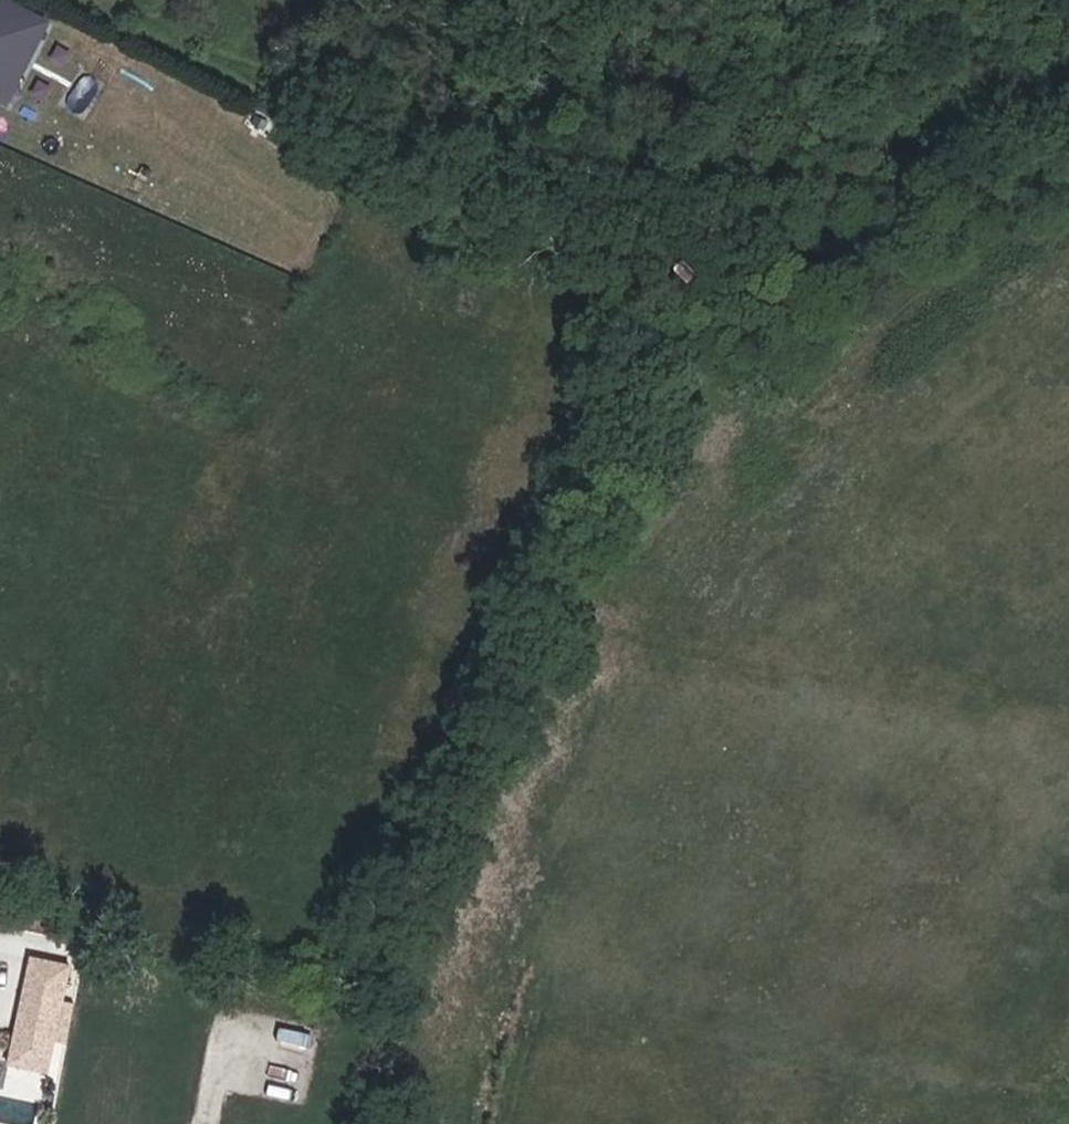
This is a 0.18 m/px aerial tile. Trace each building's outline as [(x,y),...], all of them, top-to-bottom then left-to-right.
[(1,0),(0,0),(0,76),(31,15),(1,0)] [(46,23),(31,15),(0,76),(0,98),(6,101),(46,23)] [(72,968),(29,959),(6,1067),(49,1076),(72,968)]
